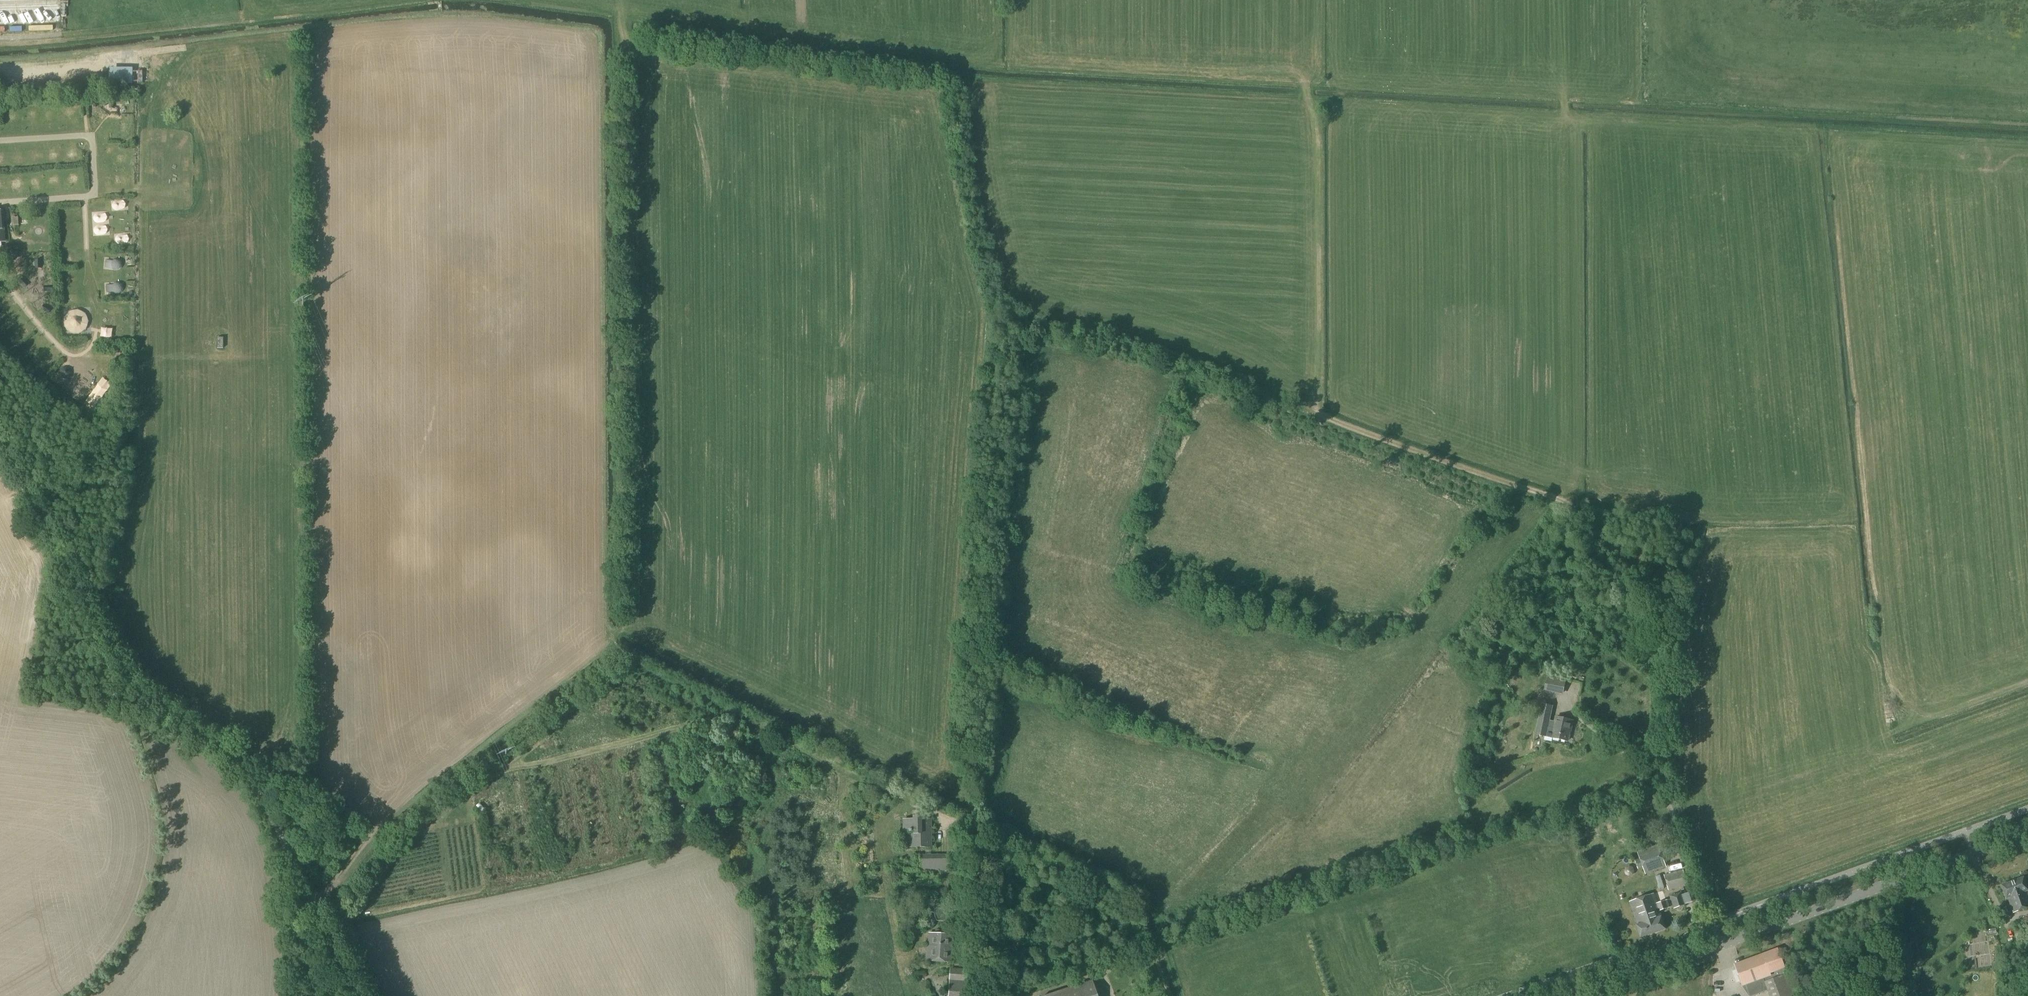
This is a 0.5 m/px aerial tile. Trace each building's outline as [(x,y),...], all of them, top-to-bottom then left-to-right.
[(127,111),(127,102),(119,102),(119,111),(127,111)] [(10,259),(15,259),(18,257),(18,252),(11,251),(10,259)] [(61,377),(64,379),(68,379),(71,376),(72,373),(70,369),(67,367),(63,368),(60,370),(59,374),(61,377)] [(1563,695),(1567,679),(1547,675),(1544,691),(1563,695)] [(1555,722),(1549,721),(1552,707),(1541,705),(1535,735),(1546,737),(1548,727),(1554,728),(1552,738),(1567,741),(1570,728),(1571,729),(1573,721),(1556,717),(1555,722)] [(932,849),(931,821),(905,822),(905,833),(911,833),(912,849),(932,849)] [(1645,875),(1667,867),(1659,845),(1637,853),(1645,875)] [(919,871),(950,871),(950,855),(919,855),(919,871)] [(1676,865),(1687,863),(1686,856),(1675,859),(1676,865)] [(1668,889),(1687,885),(1683,871),(1664,876),(1668,889)] [(2027,891),(2027,889),(2024,877),(2001,885),(2006,898),(2008,898),(2014,913),(2027,908),(2027,895),(2027,891)] [(1675,908),(1685,905),(1681,893),(1670,896),(1675,908)] [(1658,903),(1654,894),(1630,902),(1638,925),(1636,925),(1641,938),(1666,929),(1661,917),(1659,912),(1670,908),(1668,899),(1658,903)] [(951,963),(953,935),(929,934),(926,961),(951,963)] [(1734,965),(1742,986),(1745,985),(1750,995),(1760,995),(1769,993),(1770,995),(1796,995),(1778,949),(1734,965)] [(970,982),(966,982),(967,971),(950,969),(949,995),(969,995),(970,982)] [(1091,981),(1046,995),(1096,995),(1091,981)]
